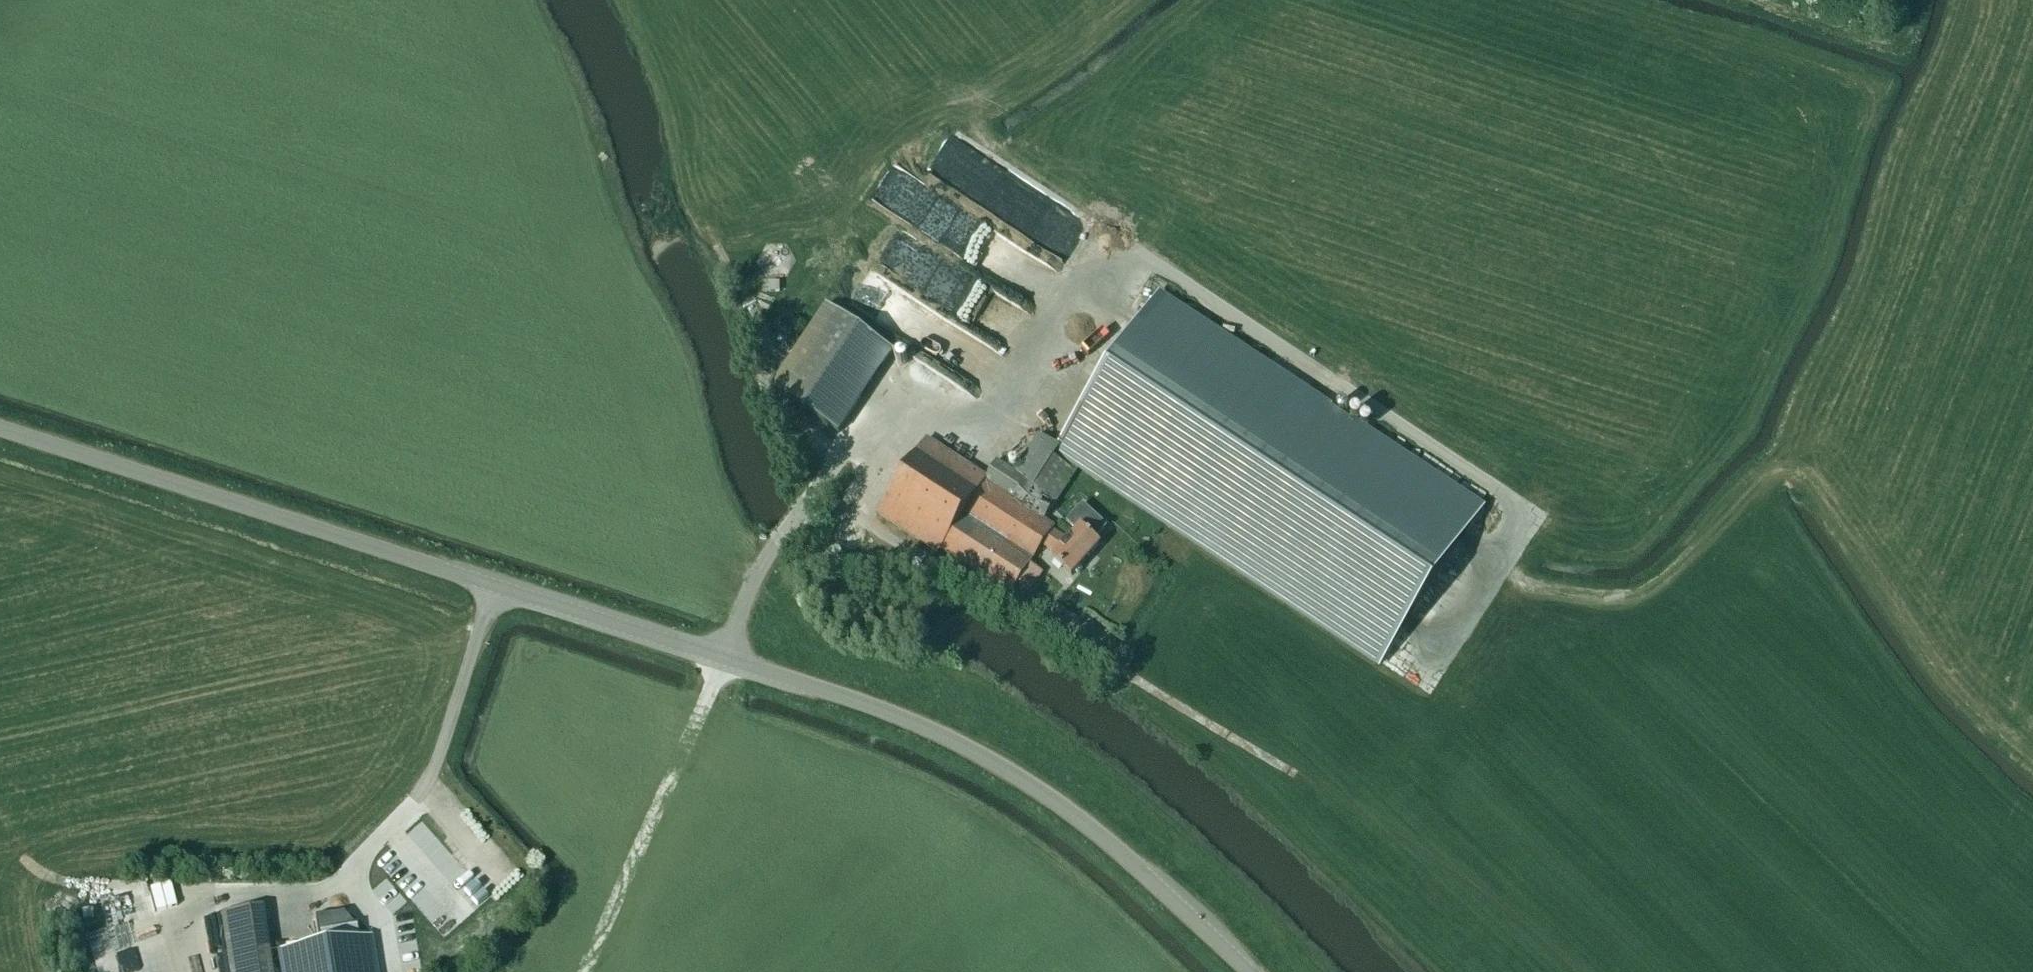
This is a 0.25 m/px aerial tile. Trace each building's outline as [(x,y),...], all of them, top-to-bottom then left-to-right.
[(1382,665),(1488,512),(1163,298),(1059,447),(1040,434),(1016,471),(998,460),(988,477),(929,439),(879,514),(938,552),(941,548),(1011,594),(1043,545),(1057,554),(1053,558),(1072,576),(1101,543),(1096,539),(1108,526),(1083,504),(1067,522),(1077,531),(1069,540),(1053,530),(1055,527),(1045,520),(1080,466),(1382,665)] [(829,305),(776,389),(840,433),(896,350),(829,305)] [(432,867),(410,881),(422,900),(444,886),(432,867)] [(263,907),(221,914),(231,971),(273,971),(263,907)] [(372,937),(278,952),(282,971),(378,971),(372,937)]
